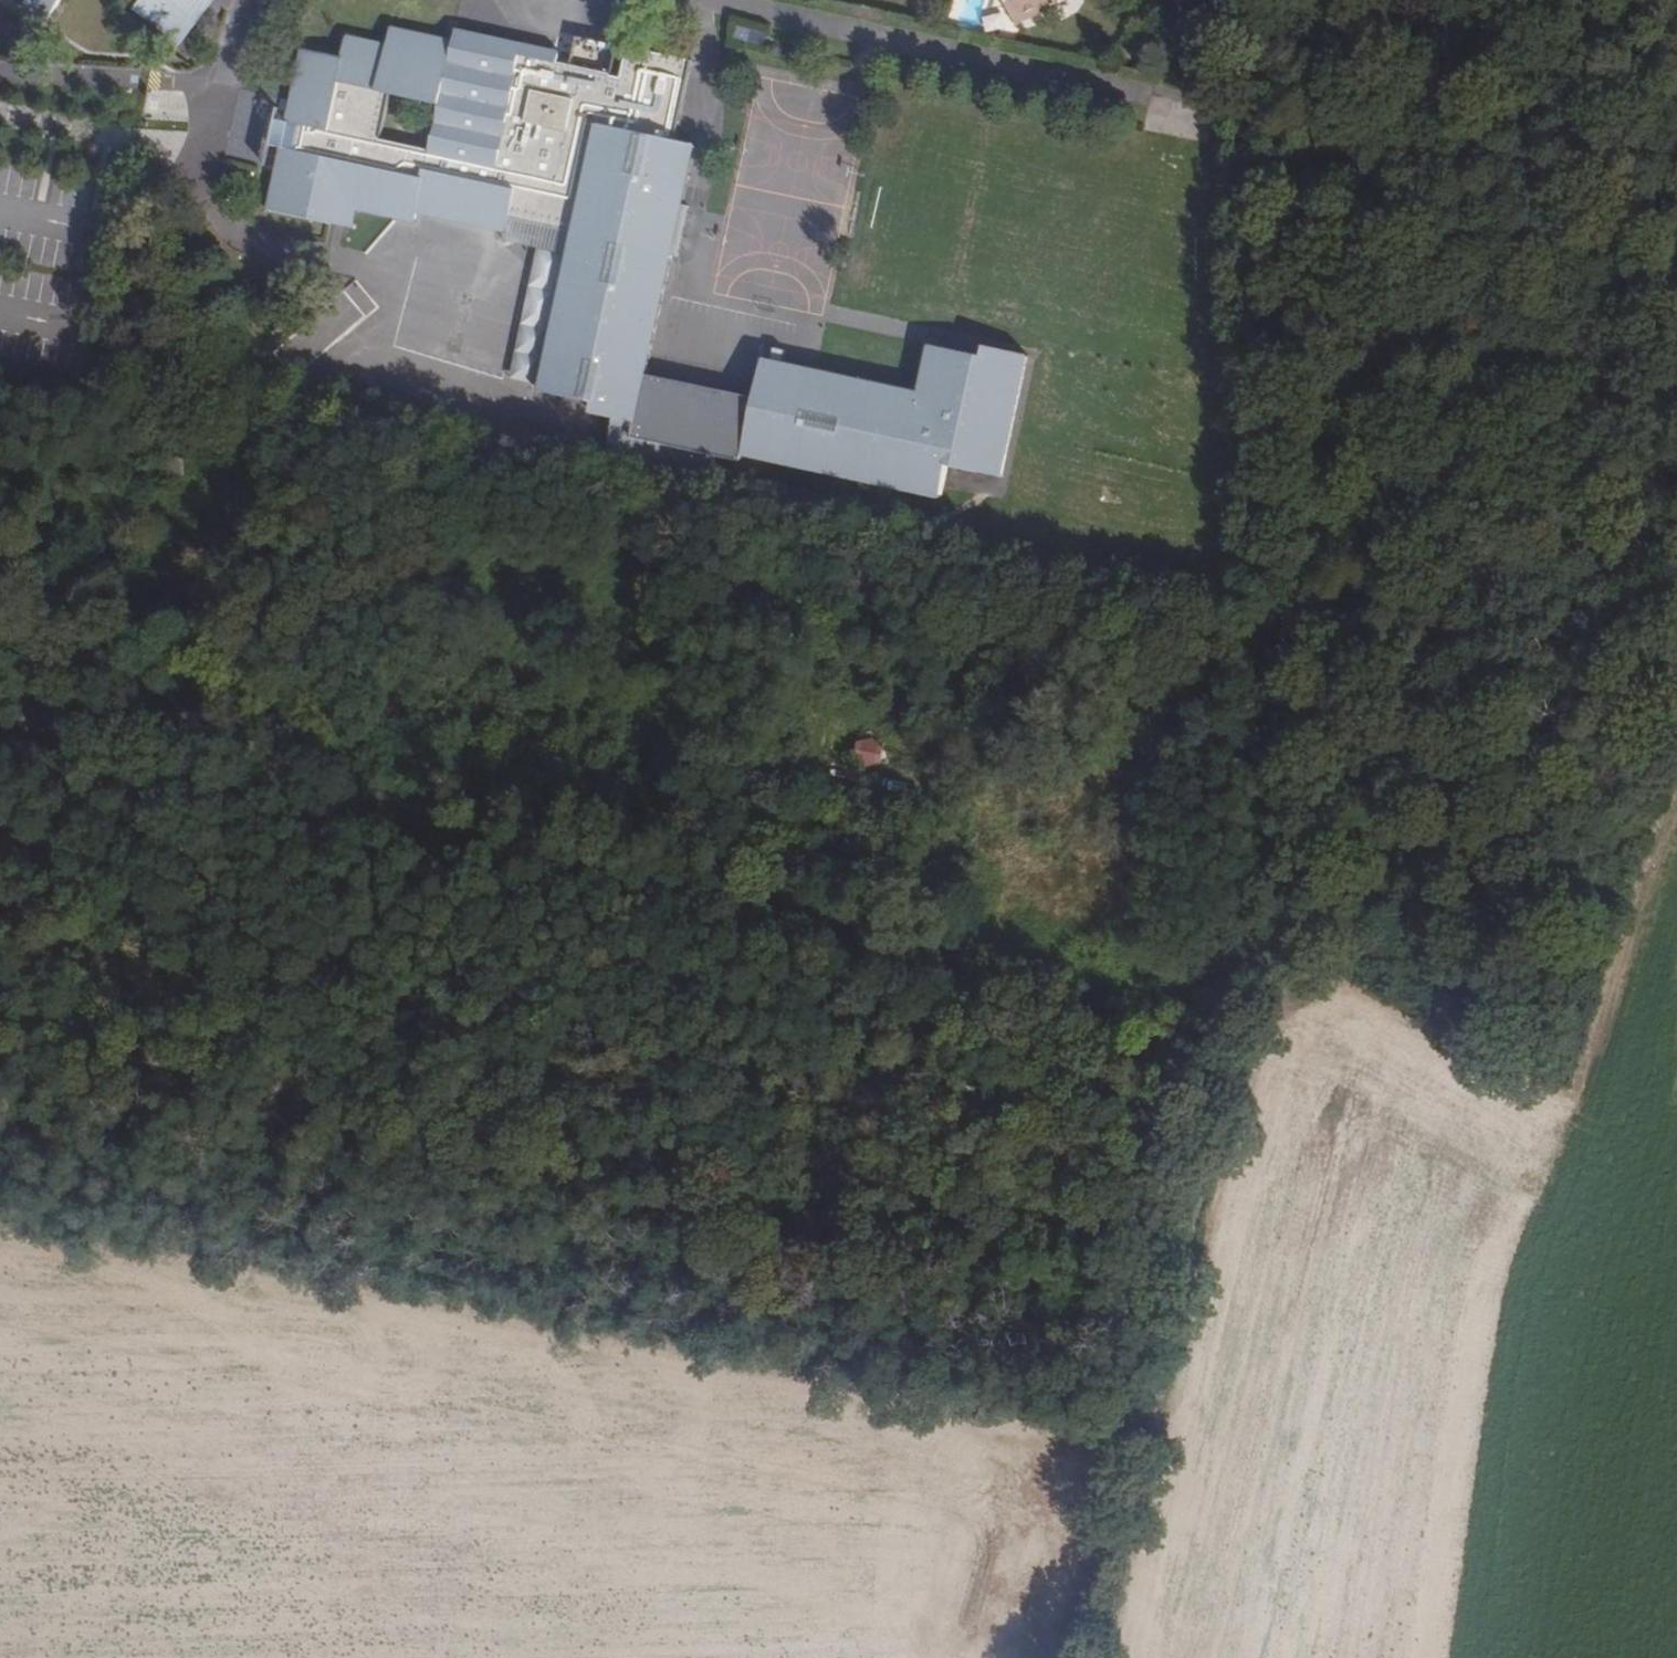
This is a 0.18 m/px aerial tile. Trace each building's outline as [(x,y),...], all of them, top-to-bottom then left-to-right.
[(218,0),(150,0),(139,18),(191,48),(218,0)] [(1017,24),(1052,10),(1051,4),(1049,0),(1007,0),(1017,24)] [(339,193),(358,197),(418,210),(419,201),(510,222),(513,202),(579,215),(542,384),(595,395),(593,407),(615,412),(606,449),(711,473),(715,451),(743,457),(743,451),(941,496),(948,463),(1001,475),(1029,353),(987,345),(986,355),(933,343),(924,385),(767,350),(759,392),(647,368),(699,134),(679,131),(695,51),(634,39),(627,71),(616,69),(617,61),(562,51),(564,40),(459,18),(457,29),(396,17),(392,33),(349,25),(346,45),(308,39),(293,111),(307,113),(303,138),(286,136),(273,197),(336,212),(339,193)] [(339,193),(336,212),(355,217),(358,197),(339,193)] [(861,765),(888,761),(884,736),(857,740),(861,765)]
